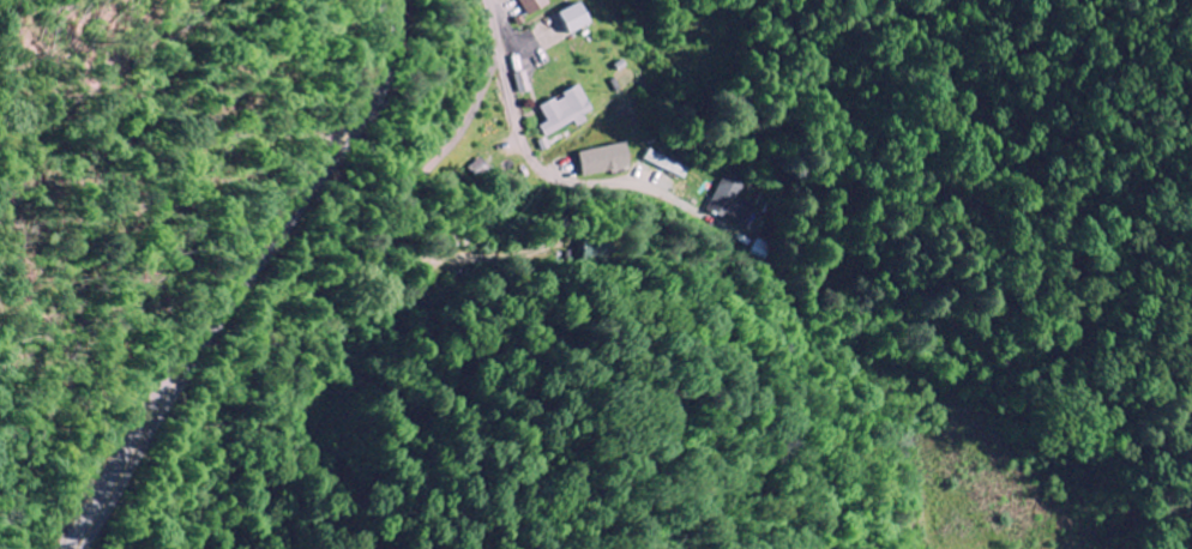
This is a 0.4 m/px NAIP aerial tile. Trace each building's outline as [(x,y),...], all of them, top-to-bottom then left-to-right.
[(532,19),(554,6),(550,0),(521,0),(532,19)] [(596,25),(586,4),(564,14),(574,36),(596,25)] [(550,123),(541,128),(547,139),(576,124),(579,129),(590,124),(587,117),(596,112),(582,87),(542,108),(550,123)] [(581,154),(586,179),(634,168),(628,143),(581,154)] [(645,163),(686,179),(691,168),(650,152),(645,163)] [(710,213),(750,229),(759,208),(739,199),(748,178),(728,170),(710,213)]
